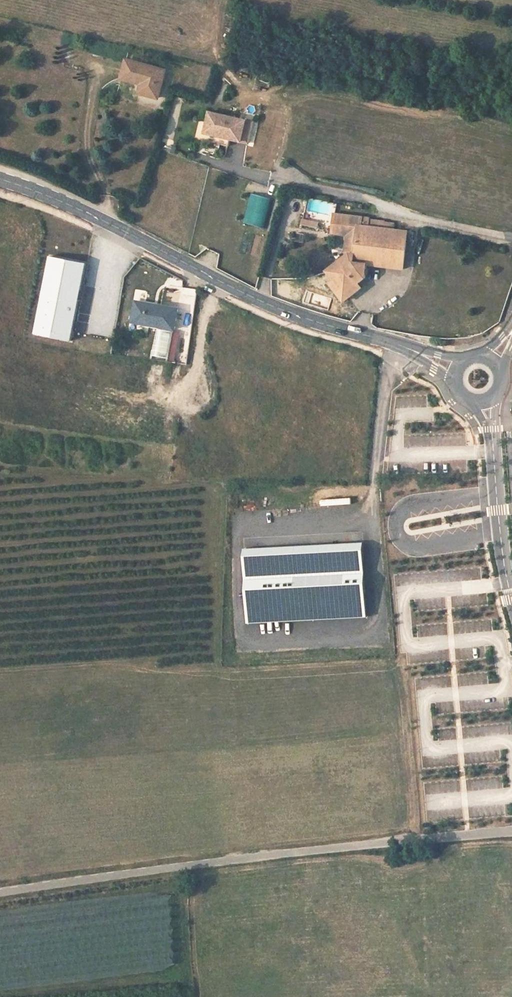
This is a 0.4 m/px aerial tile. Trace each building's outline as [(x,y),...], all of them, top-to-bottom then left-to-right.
[(167,68),(129,57),(123,76),(143,81),(141,90),(159,95),(167,68)] [(250,142),(255,121),(211,111),(209,121),(201,119),(197,137),(230,145),(232,138),(250,142)] [(242,221),(265,228),(274,199),(251,192),(242,221)] [(368,220),(334,218),(332,237),(347,238),(345,256),(349,257),(326,275),(334,285),(344,297),(359,286),(367,280),(368,266),(405,269),(408,232),(367,229),(368,220)] [(409,223),(368,220),(367,229),(408,232),(409,223)] [(72,340),(86,264),(50,257),(36,333),(72,340)] [(344,297),(334,285),(329,288),(343,306),(362,290),(359,286),(344,297)] [(177,310),(136,302),(132,323),(173,330),(177,310)]
